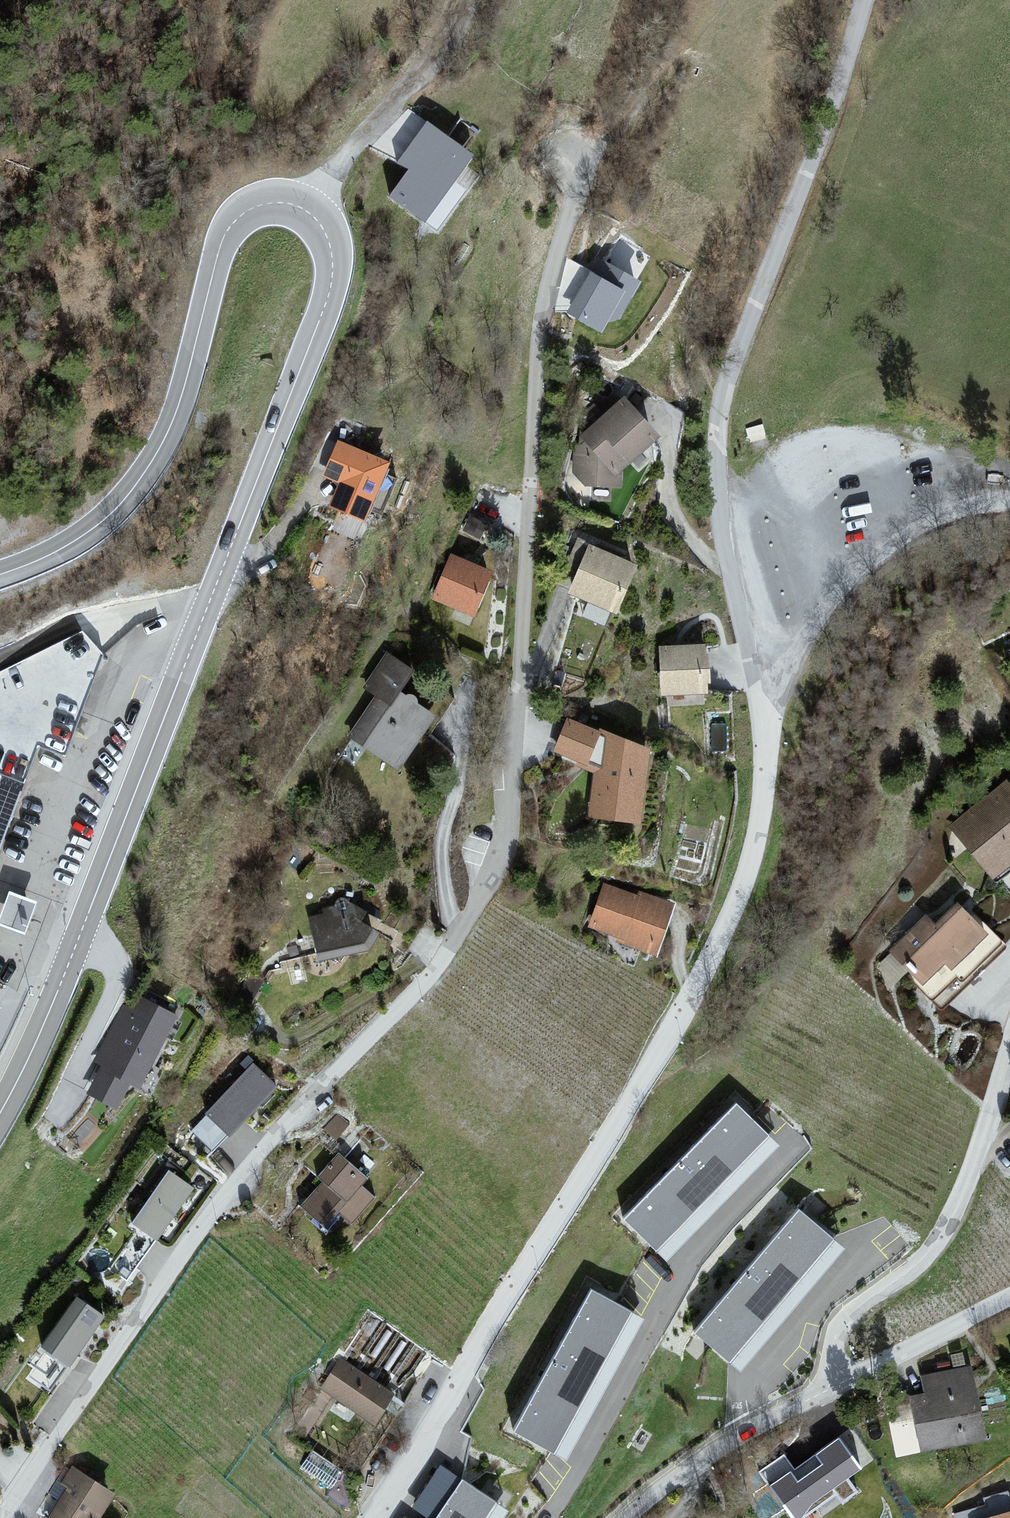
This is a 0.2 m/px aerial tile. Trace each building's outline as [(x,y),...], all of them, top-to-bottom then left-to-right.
[(455,106),(397,182),(451,224),(510,147),(455,106)] [(598,255),(566,316),(608,338),(640,277),(598,255)] [(576,446),(575,471),(586,484),(619,485),(620,468),(656,436),(625,401),(604,419),(593,407),(581,418),(580,446),(576,446)] [(357,443),(337,507),(392,523),(411,460),(357,443)] [(634,566),(591,548),(572,592),(615,610),(634,566)] [(453,554),(440,602),(486,615),(499,567),(453,554)] [(704,647),(661,650),(664,693),(706,691),(704,647)] [(378,696),(351,735),(399,768),(433,719),(436,721),(452,698),(388,655),(365,688),(378,696)] [(600,735),(568,721),(556,751),(579,761),(578,765),(596,773),(591,815),(639,822),(648,751),(601,731),(600,735)] [(24,783),(0,774),(0,846),(24,783)] [(949,832),(999,887),(1009,877),(1009,777),(949,832)] [(640,898),(605,886),(591,926),(622,937),(620,941),(655,953),(673,905),(641,894),(640,898)] [(4,907),(16,913),(25,895),(13,889),(4,907)] [(970,893),(900,949),(937,995),(1006,939),(970,893)] [(326,915),(311,918),(321,960),(366,949),(376,932),(357,921),(362,912),(341,900),(336,901),(337,907),(325,910),(326,915)] [(135,995),(82,1095),(116,1113),(130,1086),(139,1091),(178,1017),(135,995)] [(255,1065),(208,1113),(233,1136),(279,1089),(255,1065)] [(737,1102),(624,1212),(663,1251),(775,1142),(737,1102)] [(350,1143),(313,1200),(355,1227),(392,1170),(350,1143)] [(169,1168),(130,1221),(157,1241),(196,1187),(169,1168)] [(809,1196),(694,1329),(740,1368),(855,1235),(809,1196)] [(592,1282),(515,1434),(569,1462),(646,1310),(592,1282)] [(76,1297),(41,1347),(69,1365),(103,1316),(76,1297)] [(405,1383),(334,1354),(316,1398),(388,1426),(405,1383)] [(928,1397),(912,1400),(922,1449),(985,1437),(972,1368),(924,1377),(928,1397)] [(783,1456),(759,1473),(792,1517),(833,1488),(843,1502),(857,1492),(847,1477),(859,1469),(838,1440),(794,1471),(783,1456)] [(416,1517),(509,1517),(522,1500),(459,1456),(416,1517)] [(71,1468),(38,1515),(42,1517),(99,1517),(114,1496),(71,1468)]
